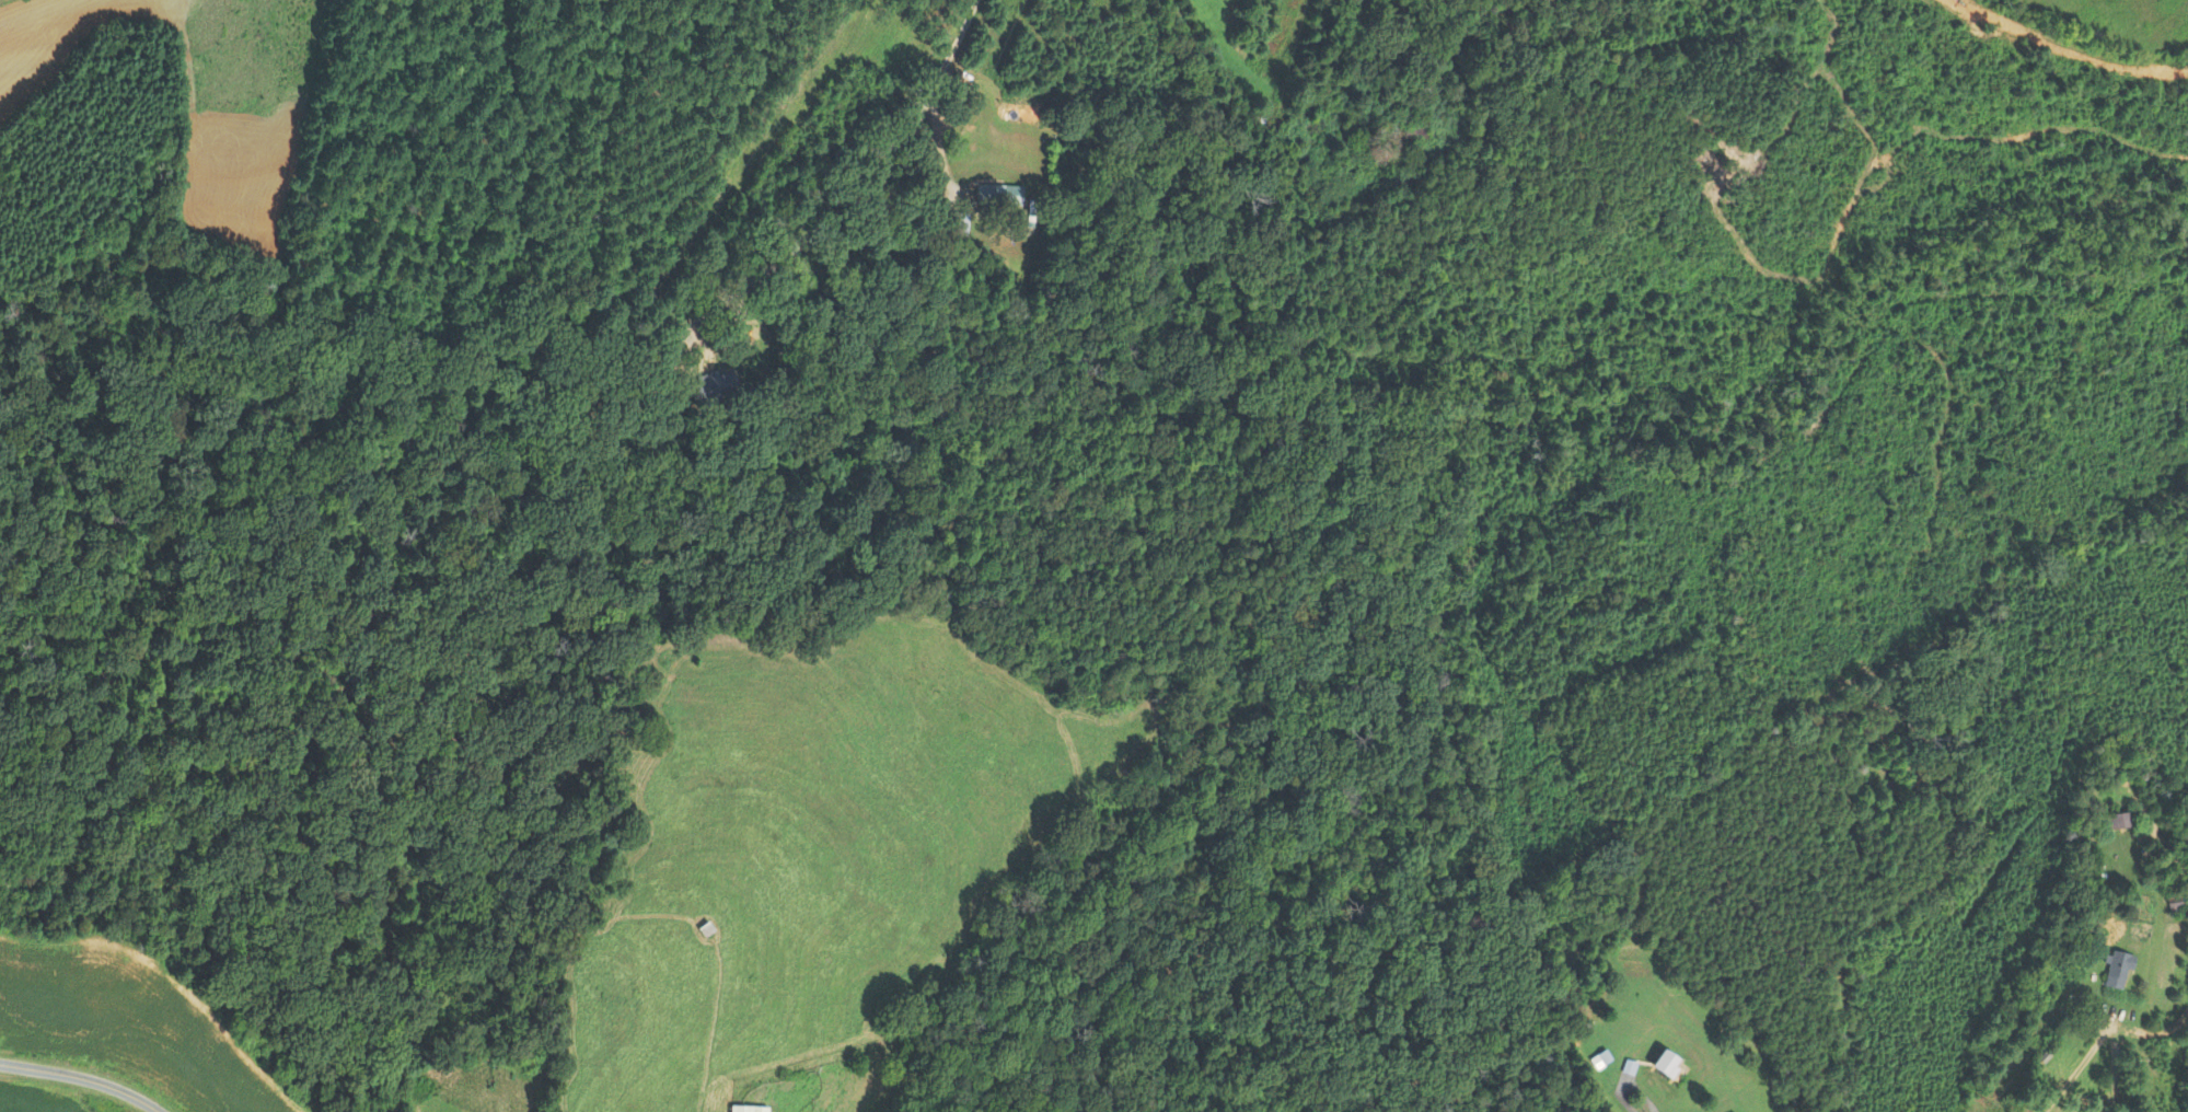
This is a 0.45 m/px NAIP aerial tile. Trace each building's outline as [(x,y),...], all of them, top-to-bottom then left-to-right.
[(976,203),(1022,204),(1022,185),(977,184),(976,203)] [(968,236),(968,212),(948,212),(948,236),(968,236)] [(717,373),(687,382),(695,407),(739,393),(732,370),(718,374),(717,373)] [(2103,831),(2136,828),(2135,812),(2102,815),(2103,831)] [(2101,984),(2123,991),(2133,956),(2111,950),(2101,984)] [(1682,1062),(1662,1049),(1651,1066),(1671,1080),(1682,1062)] [(1591,1059),(1597,1068),(1611,1059),(1605,1050),(1591,1059)]
